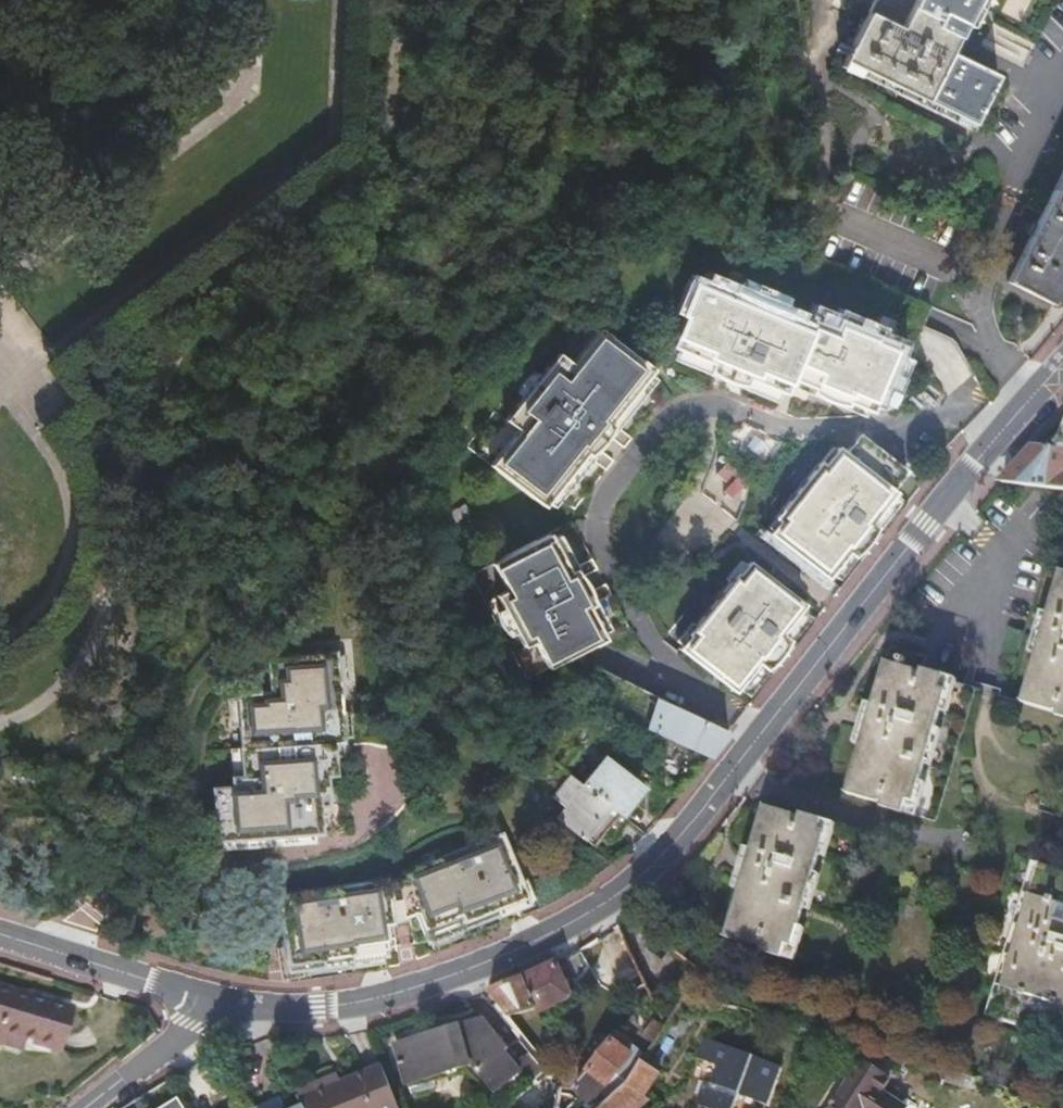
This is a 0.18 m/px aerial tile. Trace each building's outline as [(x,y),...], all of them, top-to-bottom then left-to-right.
[(964,27),(977,0),(876,0),(845,62),(972,126),(998,78),(951,54),(964,27)] [(964,27),(970,31),(986,0),(977,0),(964,27)] [(969,132),(972,126),(845,62),(841,69),(969,132)] [(1031,240),(1009,286),(1054,307),(1062,288),(1062,174),(1036,228),(1031,226),(1026,238),(1031,240)] [(708,279),(705,287),(732,299),(735,291),(708,279)] [(791,379),(811,387),(814,389),(812,393),(821,399),(832,403),(842,406),(845,407),(847,403),(849,404),(867,411),(871,413),(878,395),(893,361),(899,347),(875,337),(877,332),(843,318),(841,323),(817,313),(812,324),(809,332),(783,321),(787,313),(778,310),(743,294),(735,291),(732,299),(705,287),(690,281),(676,313),(686,317),(673,348),(680,351),(710,364),(712,365),(709,371),(718,378),(728,382),(739,385),(745,386),(748,379),(750,380),(780,393),(784,394),(788,385),(791,379)] [(743,294),(778,310),(781,303),(771,297),(761,292),(749,289),(745,288),(743,294)] [(809,332),(812,324),(787,313),(783,321),(809,332)] [(615,417),(649,373),(652,370),(599,329),(572,364),(559,354),(541,377),(524,398),(506,421),(519,431),(491,466),(544,507),(547,503),(581,460),(586,454),(588,456),(597,448),(605,439),(611,429),(612,425),(610,423),(615,417)] [(706,373),(710,364),(680,351),(676,361),(706,373)] [(893,361),(878,395),(884,398),(890,389),(895,379),(898,368),(898,363),(893,361)] [(524,398),(541,377),(535,372),(530,376),(526,380),(522,385),(519,391),(518,394),(524,398)] [(656,379),(649,373),(615,417),(622,422),(656,379)] [(808,394),(811,387),(791,379),(788,385),(808,394)] [(780,393),(750,380),(746,390),(776,403),(780,393)] [(867,411),(849,404),(847,410),(864,417),(867,411)] [(1062,443),(1062,429),(1055,450),(1060,450),(1062,443)] [(873,523),(893,498),(897,493),(894,491),(908,473),(860,436),(846,454),(839,449),(837,452),(825,466),(821,463),(776,520),(780,523),(773,532),(771,535),(828,580),(832,575),(848,556),(849,554),(854,558),(863,550),(871,541),(876,531),(877,529),(872,525),(873,523)] [(1000,486),(1062,493),(1062,451),(1060,450),(1055,450),(1037,448),(1016,469),(1000,486)] [(581,460),(547,503),(554,508),(588,466),(581,460)] [(899,504),(893,498),(873,523),(880,528),(899,504)] [(504,610),(516,634),(523,648),(534,643),(548,670),(604,640),(601,635),(588,611),(587,608),(591,606),(590,597),(586,588),(582,580),(576,573),(573,571),(569,573),(567,570),(551,540),(549,535),(493,565),(507,591),(497,596),(504,610)] [(559,536),(551,540),(567,570),(575,566),(559,536)] [(854,561),(848,556),(832,575),(839,580),(854,561)] [(783,632),(801,610),(804,606),(749,563),(746,566),(739,576),(737,575),(730,584),(696,627),(689,636),(691,637),(683,647),(680,650),(735,693),(738,689),(756,667),(758,664),(766,671),(773,666),(779,659),(785,651),(789,642),(781,635),(783,632)] [(1059,573),(1019,707),(1062,719),(1062,574),(1059,573)] [(596,607),(588,611),(601,635),(609,631),(596,607)] [(510,638),(516,634),(504,610),(497,614),(499,620),(501,626),(504,631),(508,636),(510,638)] [(807,615),(801,610),(783,632),(790,637),(807,615)] [(212,840),(218,839),(240,838),(294,834),(310,832),(316,832),(315,814),(314,805),(323,805),(321,774),(331,773),(329,755),(328,741),(337,741),(337,737),(335,714),(335,711),(333,680),(330,654),(330,650),(282,654),(281,643),(262,645),(266,690),(258,691),(248,692),(233,693),(233,697),(236,725),(236,733),(237,747),(236,747),(238,774),(228,775),(227,775),(228,785),(221,786),(208,787),(211,825),(211,829),(212,840)] [(907,803),(914,805),(950,684),(921,676),(926,659),(893,650),(887,655),(846,796),(904,813),(907,803)] [(330,654),(333,680),(342,679),(340,653),(330,654)] [(762,672),(756,667),(738,689),(745,694),(762,672)] [(730,732),(602,675),(582,699),(711,756),(730,732)] [(236,725),(233,697),(224,697),(226,726),(236,725)] [(335,714),(337,737),(347,736),(345,717),(345,710),(335,711),(335,714)] [(328,741),(329,755),(338,755),(337,741),(328,741)] [(227,765),(228,775),(238,774),(236,747),(232,747),(226,747),(227,765)] [(587,786),(619,814),(630,802),(640,790),(608,762),(587,786)] [(619,814),(587,786),(583,784),(555,815),(592,846),(607,828),(619,814)] [(911,815),(914,805),(907,803),(904,813),(911,815)] [(725,942),(783,959),(786,949),(793,950),(829,829),(764,810),(725,942)] [(240,838),(218,839),(218,849),(265,846),(291,844),(311,842),(310,832),(294,834),(240,838)] [(437,856),(421,863),(398,872),(400,876),(382,882),(381,879),(352,883),(325,887),(274,895),(282,947),(286,971),(299,969),(301,969),(353,961),(361,960),(364,959),(384,956),(382,942),(379,924),(387,922),(414,912),(426,943),(429,942),(495,916),(513,909),(525,903),(516,881),(497,832),(481,838),(437,856)] [(418,855),(421,863),(437,856),(434,849),(418,855)] [(993,1021),(1062,1042),(1062,874),(1040,867),(993,1021)] [(524,878),(516,881),(525,903),(513,909),(516,916),(536,908),(524,878)] [(495,916),(429,942),(432,950),(498,923),(495,916)] [(786,949),(783,959),(790,961),(793,950),(786,949)] [(366,967),(364,959),(361,960),(353,961),(301,969),(302,977),(355,969),(362,968),(366,967)] [(524,981),(538,1010),(541,1014),(570,1002),(571,1000),(557,965),(524,981)] [(489,996),(507,1019),(538,1010),(524,981),(497,992),(489,996)] [(24,1043),(54,1053),(67,1012),(0,991),(0,1036),(24,1043)] [(608,1107),(638,1107),(645,1102),(660,1077),(665,1080),(702,1021),(680,1006),(665,1029),(653,1047),(640,1067),(628,1087),(620,1094),(607,1106),(608,1107)] [(494,1097),(520,1076),(516,1071),(501,1052),(503,1050),(480,1022),(426,1038),(415,1041),(395,1047),(400,1063),(398,1064),(400,1067),(401,1067),(411,1097),(435,1089),(434,1084),(432,1079),(470,1067),(494,1097)] [(653,1047),(665,1029),(654,1022),(642,1040),(653,1047)] [(24,1043),(0,1036),(0,1047),(21,1053),(24,1043)] [(793,1062),(710,1036),(703,1057),(718,1062),(705,1104),(718,1107),(745,1107),(750,1093),(780,1103),(793,1062)] [(612,1087),(620,1094),(628,1087),(640,1067),(632,1062),(633,1060),(614,1044),(575,1092),(594,1107),(612,1087)] [(520,1076),(530,1088),(545,1076),(531,1058),(516,1071),(520,1076)] [(307,1107),(398,1107),(380,1063),(336,1082),(333,1075),(298,1089),(307,1107)] [(893,1079),(864,1063),(840,1107),(911,1107),(912,1107),(886,1092),(893,1079)] [(432,1079),(434,1084),(469,1074),(490,1100),(494,1097),(470,1067),(432,1079)]
